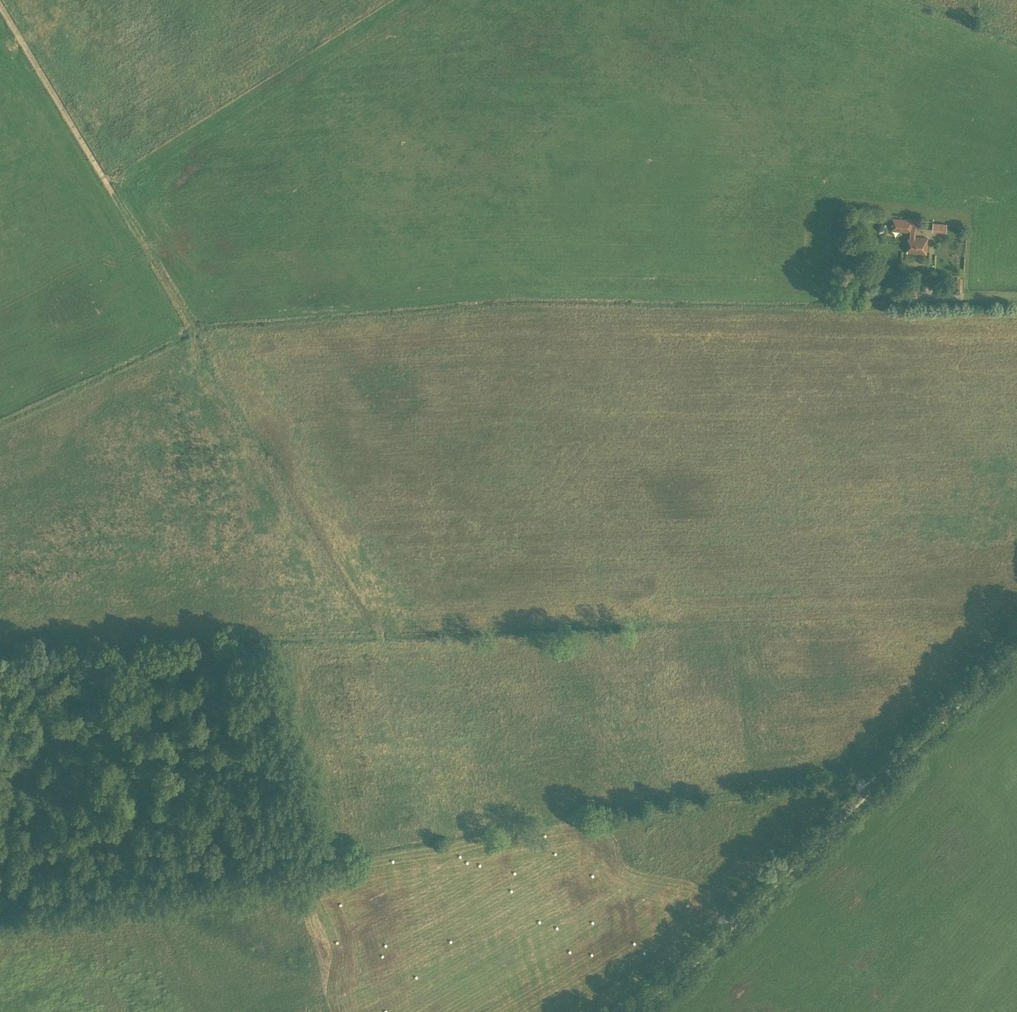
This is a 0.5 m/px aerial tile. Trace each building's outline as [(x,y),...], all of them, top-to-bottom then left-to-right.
[(909,231),(909,236),(908,236),(907,253),(926,254),(927,238),(915,237),(916,226),(912,226),(913,218),(892,216),(891,230),(909,231)] [(931,231),(945,231),(946,222),(931,221),(931,231)] [(917,288),(904,287),(904,300),(916,300),(917,288)]
